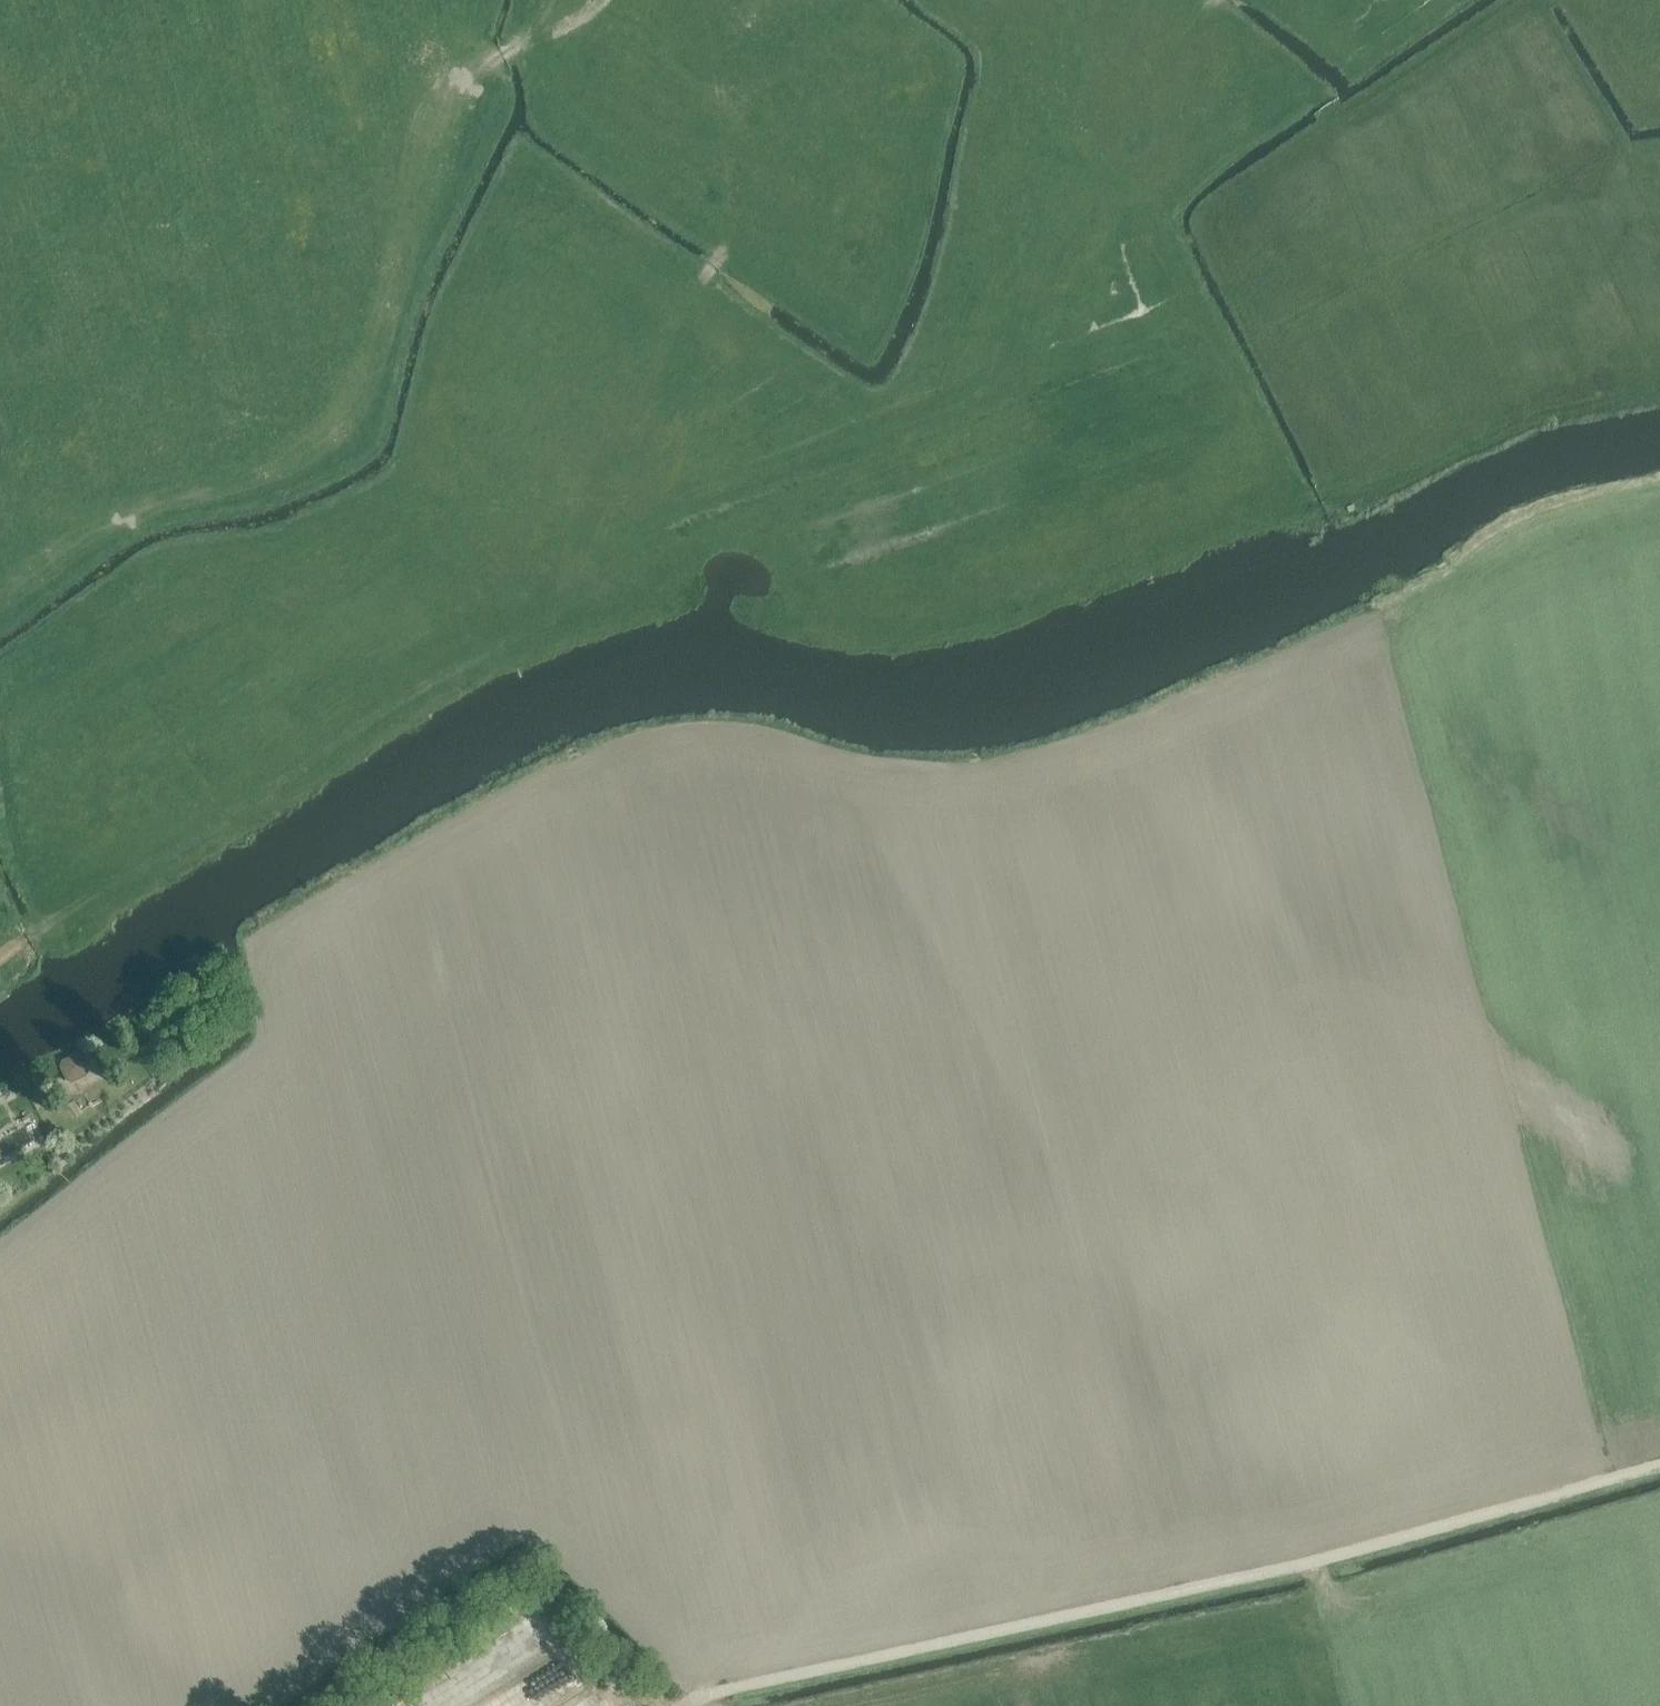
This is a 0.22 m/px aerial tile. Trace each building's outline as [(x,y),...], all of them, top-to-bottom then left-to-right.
[(61,1063),(59,1068),(66,1082),(72,1085),(86,1078),(88,1072),(81,1058),(75,1056),(61,1063)]
